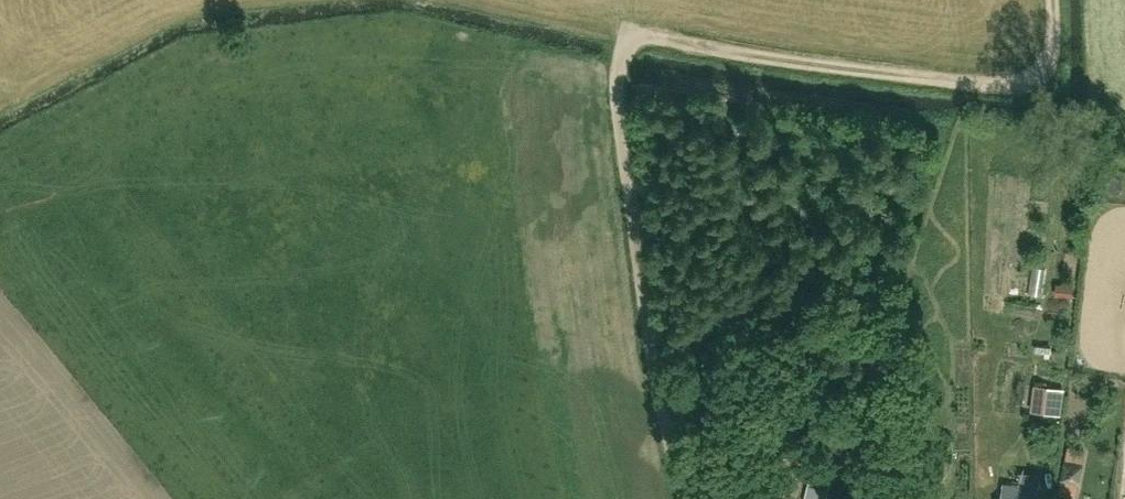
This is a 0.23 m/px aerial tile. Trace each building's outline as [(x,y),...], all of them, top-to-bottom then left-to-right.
[(1041,386),(1037,411),(1061,415),(1065,390),(1041,386)] [(1077,457),(1077,444),(1060,443),(1059,456),(1077,457)] [(1064,459),(1060,479),(1080,483),(1084,463),(1064,459)] [(829,490),(833,473),(812,468),(810,476),(816,478),(814,486),(829,490)]
